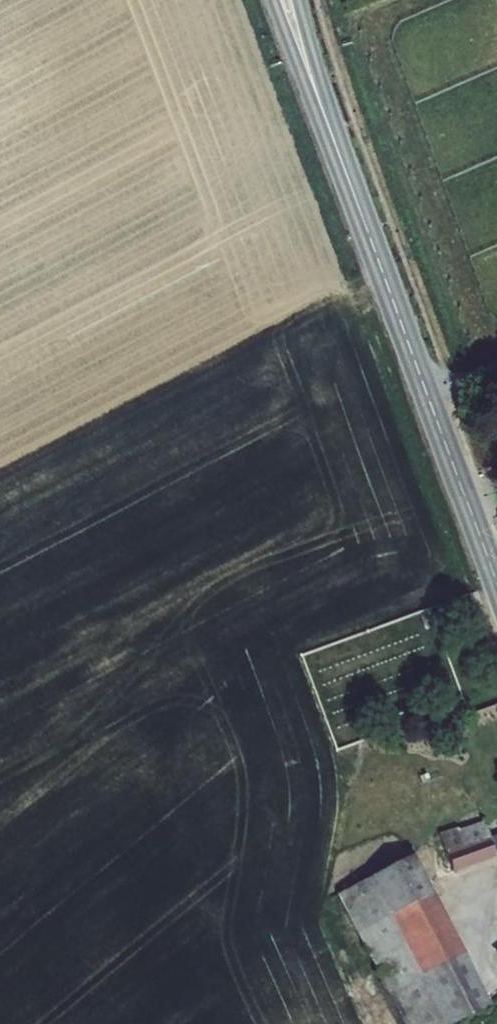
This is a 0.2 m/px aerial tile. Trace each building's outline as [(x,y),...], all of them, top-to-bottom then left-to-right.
[(440,782),(457,830),(439,835),(451,872),(496,855),(496,838),(489,841),(465,774),(440,782)] [(338,896),(403,1023),(453,1023),(486,1007),(410,859),(338,896)]
